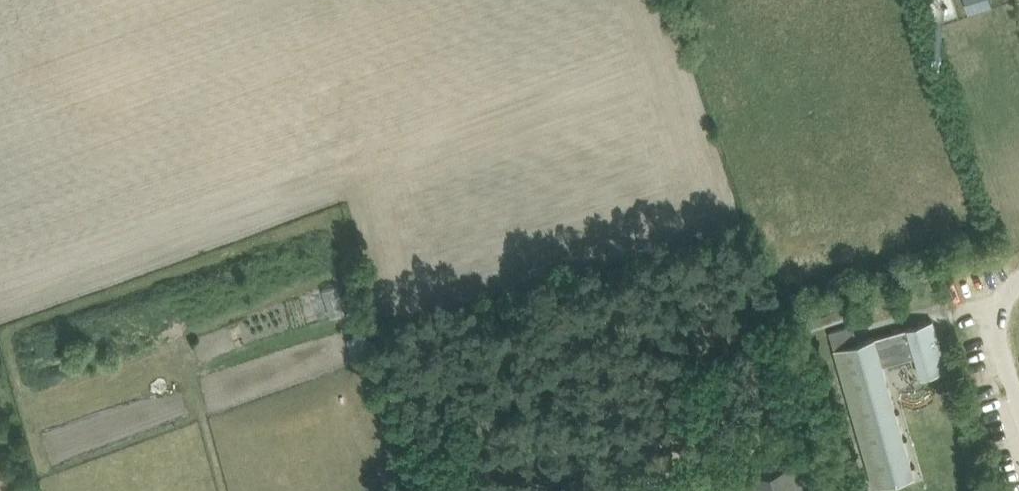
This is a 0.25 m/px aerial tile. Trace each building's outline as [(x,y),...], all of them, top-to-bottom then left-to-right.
[(967,21),(961,0),(944,0),(934,3),(941,28),(967,21)] [(857,298),(835,301),(837,310),(858,307),(857,298)] [(915,475),(883,364),(916,355),(922,376),(947,369),(933,320),(908,327),(876,337),(875,336),(834,348),(874,487),(915,475)] [(367,334),(348,339),(355,369),(374,364),(367,334)] [(805,461),(754,475),(759,490),(813,490),(805,461)]
